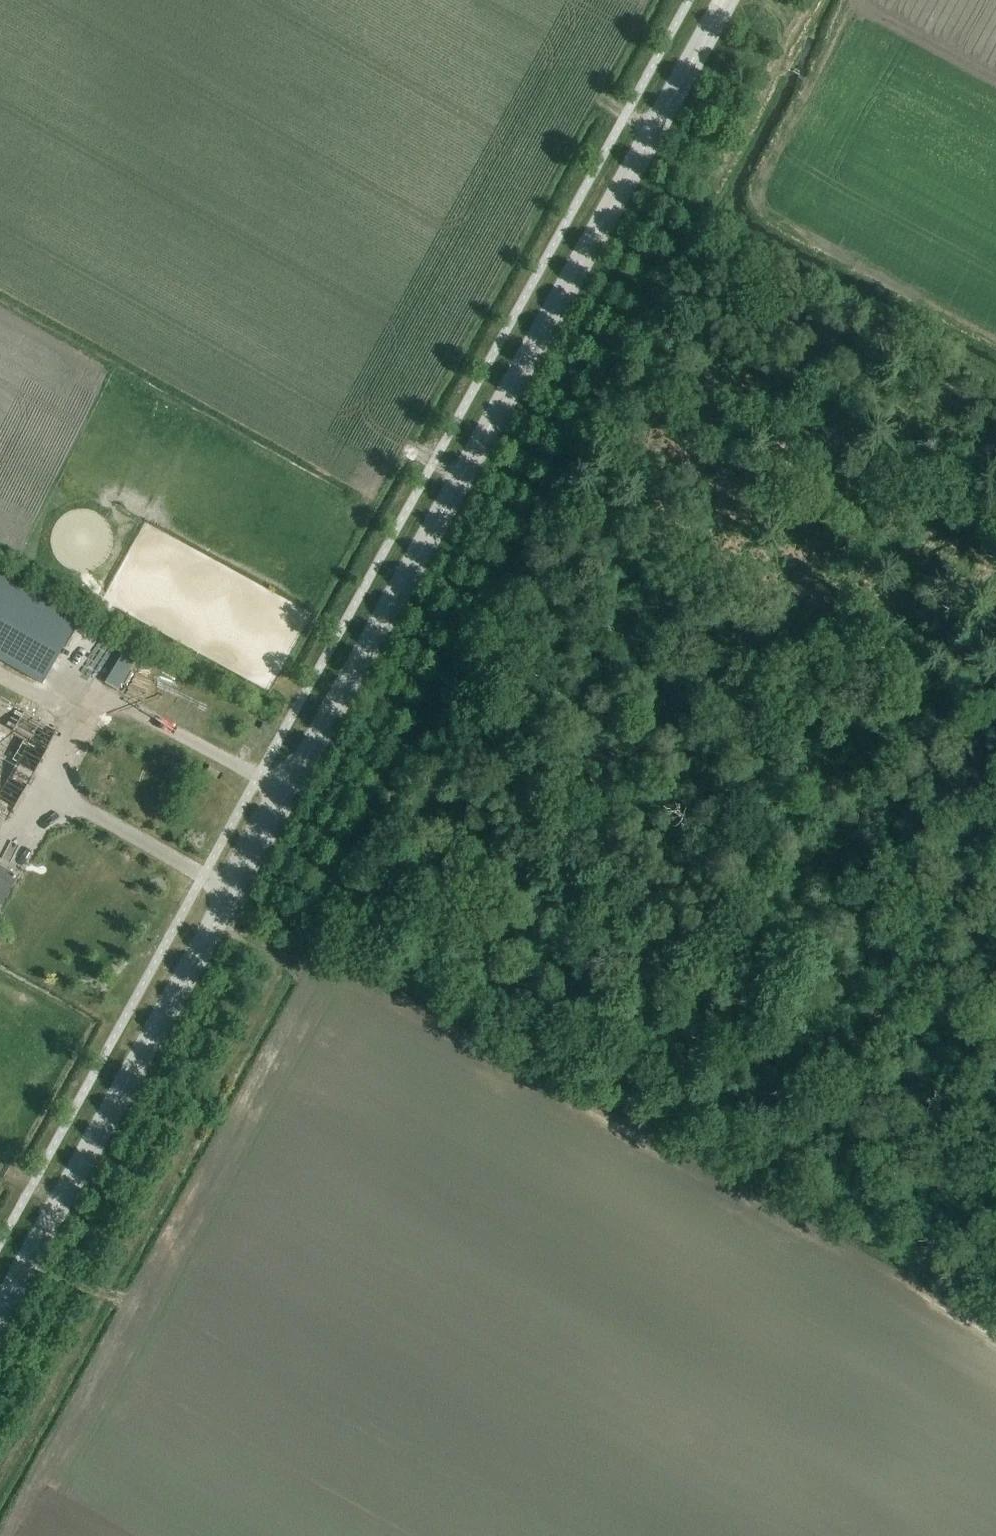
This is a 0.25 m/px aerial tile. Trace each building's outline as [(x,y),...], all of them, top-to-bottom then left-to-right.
[(44,683),(79,620),(0,576),(0,658),(44,683)] [(56,733),(0,701),(0,821),(5,823),(56,733)] [(15,878),(0,869),(0,905),(15,878)]
